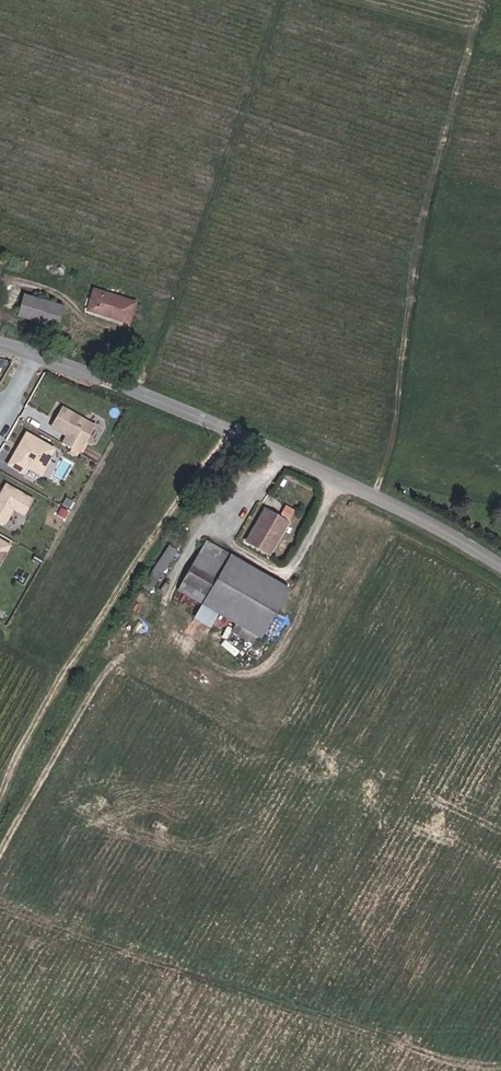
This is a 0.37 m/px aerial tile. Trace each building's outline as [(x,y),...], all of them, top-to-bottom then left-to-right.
[(137,300),(98,287),(91,308),(130,321),(137,300)] [(19,315),(56,325),(62,304),(24,293),(19,315)] [(62,408),(51,427),(66,436),(62,443),(78,453),(94,426),(62,408)] [(14,454),(8,465),(24,475),(28,467),(39,473),(53,450),(25,433),(17,448),(18,448),(14,454)] [(33,501),(5,485),(0,494),(0,523),(3,525),(12,509),(24,516),(26,513),(33,501)] [(273,556),(290,523),(265,512),(249,544),(273,556)] [(6,553),(9,546),(0,541),(0,552),(6,553)] [(210,598),(232,558),(208,545),(185,585),(210,598)] [(293,589),(232,558),(210,598),(205,607),(265,641),(293,589)]
